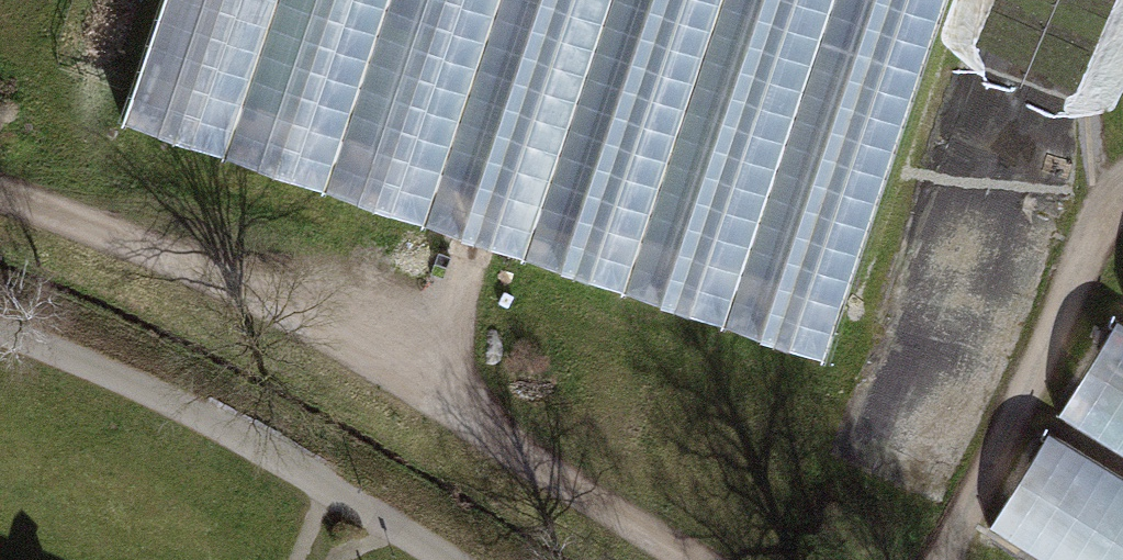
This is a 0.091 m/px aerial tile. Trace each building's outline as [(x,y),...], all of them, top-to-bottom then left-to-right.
[(151,180),(869,376),(972,0),(200,0),(151,180)] [(1039,559),(1122,559),(1122,326),(995,534),(1039,559)]
